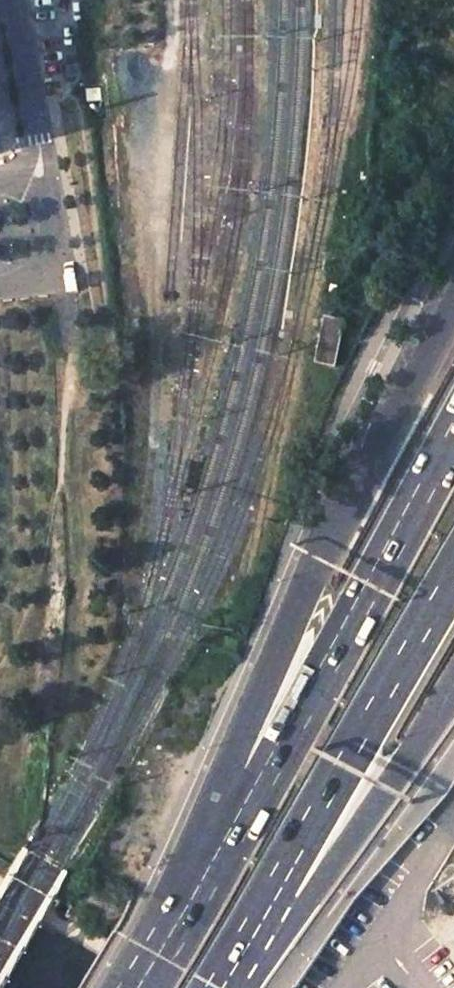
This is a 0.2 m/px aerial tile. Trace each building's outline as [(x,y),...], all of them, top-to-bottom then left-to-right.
[(326,317),(319,363),(337,366),(345,320),(326,317)]
